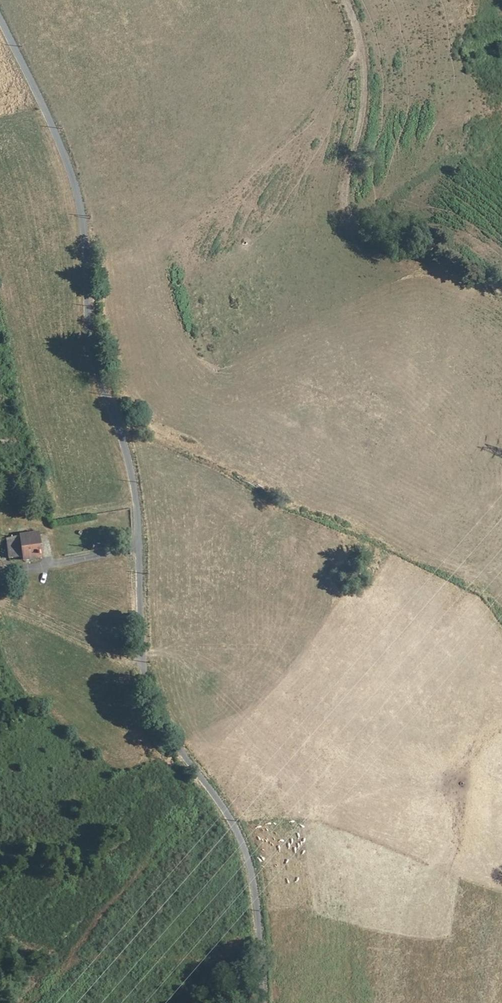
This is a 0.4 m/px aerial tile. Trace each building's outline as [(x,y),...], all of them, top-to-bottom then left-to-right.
[(14,509),(13,497),(2,497),(3,510),(14,509)] [(20,546),(6,553),(9,570),(23,568),(23,570),(39,569),(35,545),(20,546)] [(0,572),(0,594),(9,591),(2,571),(0,572)]
